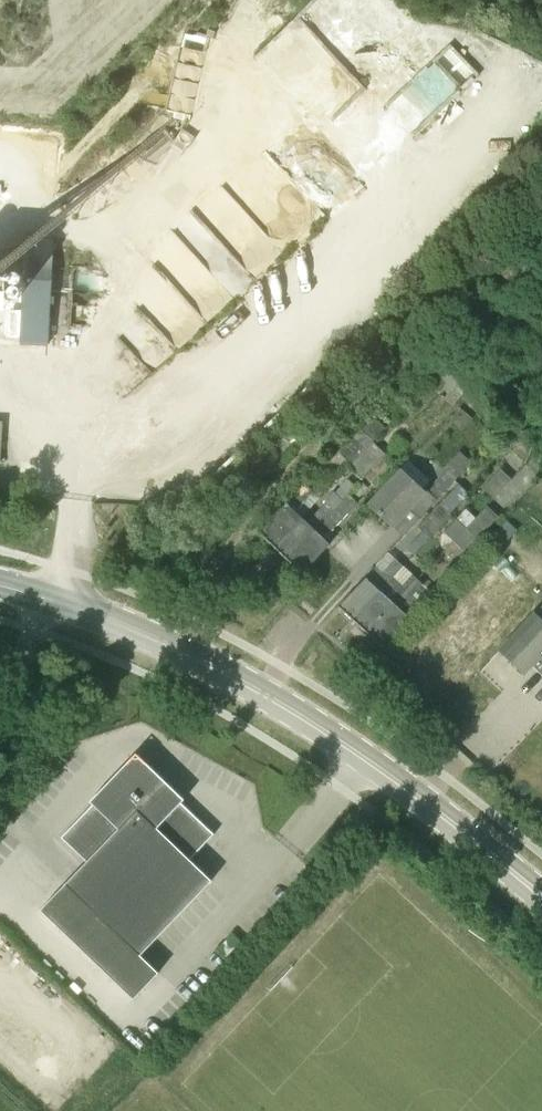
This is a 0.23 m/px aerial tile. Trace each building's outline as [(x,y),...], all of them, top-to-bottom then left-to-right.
[(192,114),(207,49),(183,43),(168,108),(192,114)] [(22,343),(47,344),(54,240),(29,238),(22,343)] [(363,430),(374,441),(387,428),(376,417),(363,430)] [(374,441),(363,430),(361,427),(338,449),(351,464),(374,441)] [(374,441),(351,464),(349,465),(362,478),(387,454),(374,441)] [(404,537),(460,475),(451,466),(429,490),(425,486),(424,488),(402,468),(370,504),(391,526),(404,537)] [(495,499),(512,479),(501,469),(483,489),(495,499)] [(286,558),(348,493),(354,487),(346,479),(307,522),(301,517),(273,546),(286,558)] [(353,491),(360,497),(368,488),(362,482),(353,491)] [(259,531),(273,546),(301,517),(295,512),(314,492),(304,483),(259,531)] [(458,484),(440,503),(452,515),(470,495),(458,484)] [(348,493),(286,558),(302,575),(331,545),(324,538),(357,502),(348,493)] [(429,538),(449,518),(437,506),(418,526),(429,538)] [(465,527),(466,528),(476,538),(497,515),(487,506),(475,517),(465,527)] [(456,518),(465,527),(475,517),(466,508),(456,518)] [(453,540),(466,528),(465,527),(456,518),(444,530),(453,540)] [(463,550),(476,538),(466,528),(453,540),(463,550)] [(354,620),(394,578),(394,577),(404,566),(396,559),(383,572),(376,565),(338,605),(354,620)] [(368,634),(419,579),(412,573),(401,585),(394,578),(354,620),(368,634)] [(419,579),(368,634),(382,646),(422,604),(413,596),(423,584),(419,579)] [(500,651),(523,674),(533,663),(541,672),(541,608),(500,651)] [(86,862),(65,883),(36,912),(129,1002),(157,974),(140,955),(211,881),(189,860),(214,834),(185,807),(181,803),(184,800),(140,758),(132,758),(89,802),(93,805),(89,809),(61,838),(86,862)] [(0,950),(0,967),(8,958),(0,950)]
